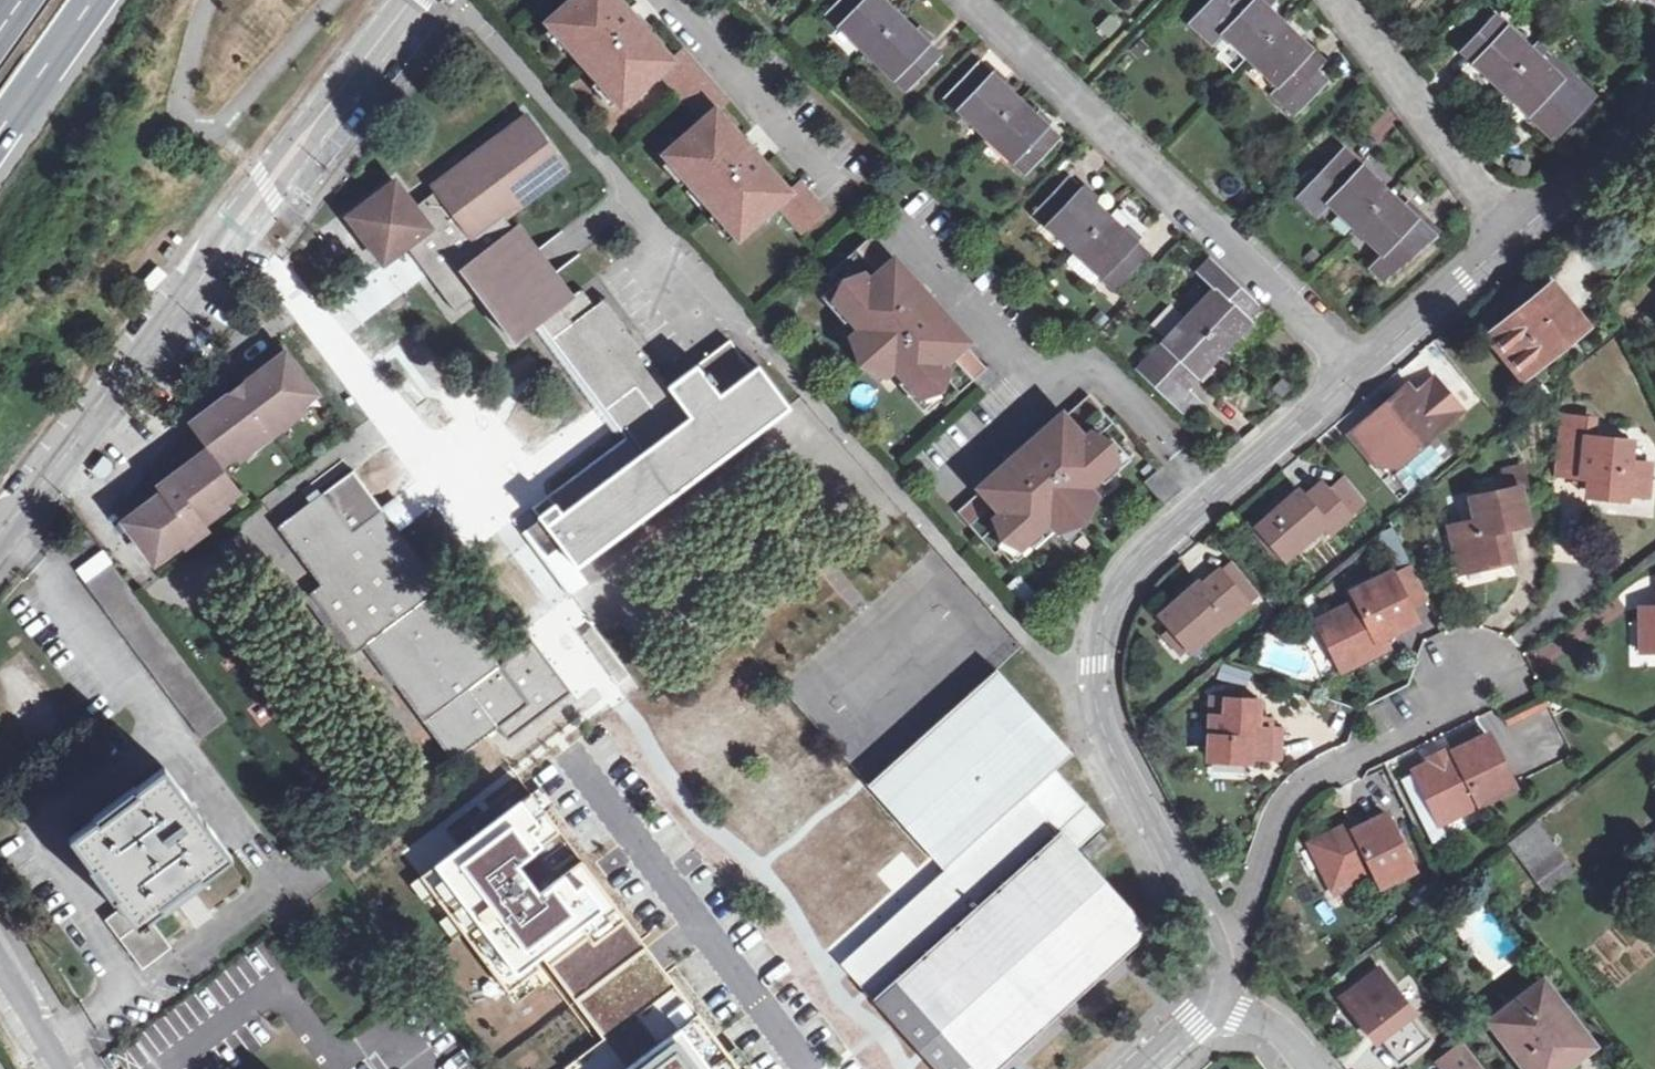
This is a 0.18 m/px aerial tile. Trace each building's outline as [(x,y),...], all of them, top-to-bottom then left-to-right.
[(715,110),(726,99),(684,50),(671,61),(646,32),(643,34),(620,8),(622,6),(617,0),(573,0),(576,3),(552,25),(622,101),(643,82),(645,84),(658,73),(702,121),(689,133),(692,136),(668,158),(736,235),(760,213),(763,216),(776,205),(800,232),(825,210),(801,183),(789,193),(763,164),(761,167),(738,141),(740,139),(715,110)] [(825,14),(866,54),(900,18),(882,0),(840,0),(825,14)] [(1195,21),(1204,30),(1211,23),(1224,36),(1250,61),(1284,24),(1269,10),(1259,0),(1215,0),(1195,21)] [(1269,10),(1275,3),(1271,0),(1259,0),(1269,10)] [(1502,89),(1536,54),(1495,16),(1461,51),(1502,89)] [(900,18),(866,54),(906,92),(941,56),(900,18)] [(1204,30),(1195,21),(1191,25),(1214,46),(1224,36),(1211,23),(1204,30)] [(1284,24),(1250,61),(1278,88),(1272,94),(1296,116),(1327,83),(1314,70),(1323,62),(1284,24)] [(1536,54),(1589,104),(1598,95),(1544,45),(1536,54)] [(1536,54),(1502,89),(1553,138),(1570,120),(1572,122),(1589,104),(1536,54)] [(978,63),(944,98),(985,137),(1020,101),(978,63)] [(1020,101),(985,137),(1025,174),(1060,138),(1020,101)] [(538,322),(571,296),(520,228),(515,231),(505,218),(567,171),(525,116),(432,185),(436,190),(414,207),(395,182),(350,216),(384,261),(407,245),(456,311),(478,294),(514,341),(538,322)] [(1350,155),(1316,190),(1355,227),(1389,192),(1350,155)] [(1067,178),(1033,213),(1074,252),(1108,216),(1067,178)] [(1389,192),(1355,227),(1385,255),(1373,268),(1385,281),(1435,237),(1403,206),(1389,192)] [(1403,206),(1435,237),(1442,231),(1410,199),(1403,206)] [(1108,216),(1074,252),(1100,277),(1115,291),(1150,254),(1108,216)] [(892,262),(870,238),(828,275),(832,280),(819,291),(835,309),(839,305),(861,330),(854,336),(873,358),(887,374),(894,368),(916,392),(916,393),(912,397),(927,414),(941,403),(945,407),(989,367),(938,310),(894,260),(892,262)] [(1093,285),(1100,277),(1074,252),(1067,260),(1067,265),(1088,285),(1093,285)] [(1255,302),(1208,257),(1195,271),(1213,289),(1187,317),(1221,350),(1250,320),(1244,314),(1255,302)] [(571,296),(538,322),(626,440),(550,496),(556,505),(553,507),(557,512),(560,510),(562,513),(546,525),(576,565),(787,406),(758,366),(752,370),(730,341),(670,386),(620,320),(610,327),(594,305),(582,288),(571,296)] [(1498,328),(1490,335),(1523,376),(1576,334),(1559,314),(1564,309),(1548,289),(1520,311),(1498,328)] [(610,327),(620,320),(604,297),(594,305),(610,327)] [(1488,315),(1498,328),(1520,311),(1510,298),(1488,315)] [(1559,314),(1576,334),(1580,331),(1564,309),(1559,314)] [(1221,350),(1187,317),(1135,370),(1184,415),(1198,400),(1184,387),(1221,350)] [(873,358),(854,336),(862,363),(873,358)] [(256,375),(285,353),(280,346),(238,378),(239,380),(241,378),(248,387),(259,380),(256,375)] [(241,387),(190,424),(198,435),(221,466),(316,395),(285,353),(256,375),(259,380),(248,387),(241,378),(239,380),(237,381),(241,387)] [(1413,452),(1462,409),(1435,377),(1416,394),(1409,385),(1378,411),(1382,416),(1378,420),(1369,419),(1352,434),(1377,464),(1387,455),(1398,446),(1408,447),(1413,452)] [(981,491),(958,512),(996,554),(999,551),(1012,563),(1028,547),(1025,544),(1050,522),(1056,528),(1074,512),(1094,495),(1088,488),(1111,466),(1117,470),(1134,454),(1122,442),(1127,437),(1086,394),(1017,455),(980,488),(981,491)] [(1378,411),(1369,419),(1378,420),(1382,416),(1378,411)] [(1561,416),(1556,472),(1591,475),(1590,492),(1651,496),(1654,462),(1633,460),(1635,440),(1590,437),(1592,419),(1561,416)] [(221,466),(198,435),(157,464),(163,472),(153,480),(151,478),(112,508),(152,562),(203,526),(198,519),(239,490),(221,466)] [(1398,446),(1387,455),(1396,466),(1413,452),(1408,447),(1398,446)] [(163,472),(157,464),(147,472),(151,478),(153,480),(163,472)] [(1145,483),(1158,495),(1175,480),(1163,467),(1145,483)] [(1524,469),(1506,473),(1510,492),(1523,489),(1528,488),(1524,469)] [(381,510),(353,472),(279,527),(322,585),(311,593),(355,650),(365,643),(454,759),(497,727),(508,741),(573,693),(534,642),(500,667),(399,533),(381,510)] [(1331,491),(1351,515),(1369,501),(1348,477),(1331,491)] [(1175,480),(1158,495),(1165,504),(1183,489),(1175,480)] [(1270,515),(1261,522),(1287,553),(1320,527),(1326,535),(1351,515),(1331,491),(1324,482),(1306,497),(1300,490),(1285,502),(1270,515)] [(1529,524),(1523,489),(1510,492),(1473,499),(1478,521),(1455,526),(1464,570),(1512,561),(1505,529),(1529,524)] [(1270,515),(1285,502),(1281,497),(1266,510),(1270,515)] [(381,510),(399,533),(412,522),(395,499),(381,510)] [(1074,512),(1056,528),(1067,541),(1086,524),(1074,512)] [(1394,572),(1412,609),(1430,601),(1412,563),(1394,572)] [(1219,575),(1245,607),(1258,596),(1232,564),(1219,575)] [(111,565),(85,584),(201,739),(227,720),(111,565)] [(1361,600),(1320,619),(1334,648),(1340,645),(1349,663),(1385,646),(1380,637),(1417,619),(1412,609),(1394,572),(1356,590),(1361,600)] [(1181,597),(1161,614),(1172,625),(1187,644),(1189,647),(1225,617),(1228,620),(1245,607),(1219,575),(1202,589),(1197,584),(1195,586),(1181,597)] [(1181,597),(1195,586),(1190,580),(1176,591),(1181,597)] [(1640,609),(1640,652),(1654,651),(1654,608),(1640,609)] [(1187,644),(1172,625),(1163,632),(1179,651),(1187,644)] [(1526,654),(1534,670),(1554,659),(1546,643),(1526,654)] [(1340,645),(1334,648),(1343,666),(1349,663),(1340,645)] [(1152,931),(1078,848),(1105,823),(1056,769),(1074,752),(997,668),(868,785),(945,870),(954,879),(946,886),(943,884),(931,894),(934,897),(850,973),(918,1048),(923,1045),(941,1065),(937,1068),(997,1068),(1152,931)] [(1230,715),(1232,698),(1212,696),(1211,714),(1230,715)] [(1211,714),(1209,755),(1281,759),(1283,729),(1274,728),(1258,727),(1259,715),(1260,699),(1232,698),(1230,715),(1211,714)] [(1258,727),(1274,728),(1275,716),(1259,715),(1258,727)] [(1432,765),(1414,773),(1436,817),(1454,808),(1458,814),(1513,786),(1489,737),(1446,757),(1432,765)] [(1432,765),(1446,757),(1443,752),(1429,759),(1432,765)] [(237,865),(172,778),(144,798),(147,801),(106,832),(104,829),(80,847),(100,875),(104,872),(127,903),(124,906),(130,914),(112,927),(148,976),(179,954),(159,928),(155,930),(153,928),(169,916),(166,913),(187,897),(207,882),(210,885),(237,865)] [(1352,827),(1311,847),(1332,890),(1373,870),(1383,889),(1415,872),(1388,817),(1355,832),(1352,827)] [(1518,855),(1547,832),(1539,822),(1510,845),(1518,855)] [(1547,832),(1518,855),(1530,871),(1559,848),(1547,832)] [(1101,833),(1084,848),(1094,859),(1111,844),(1101,833)] [(1646,842),(1654,854),(1654,835),(1646,842)] [(1559,848),(1530,871),(1547,893),(1576,870),(1559,848)] [(426,890),(446,912),(481,881),(462,859),(426,890)] [(954,879),(945,870),(841,964),(850,973),(934,897),(931,894),(943,884),(946,886),(954,879)] [(1385,1039),(1382,1041),(1402,1064),(1428,1044),(1410,1020),(1414,1016),(1382,975),(1345,1003),(1370,1034),(1377,1029),(1385,1039)] [(1493,1021),(1530,1068),(1563,1068),(1593,1046),(1545,981),(1493,1021)] [(1378,1044),(1382,1041),(1385,1039),(1377,1029),(1370,1034),(1378,1044)] [(1463,1044),(1438,1063),(1443,1068),(1482,1068),(1463,1044)] [(941,1065),(923,1045),(918,1048),(937,1068),(941,1065)]
